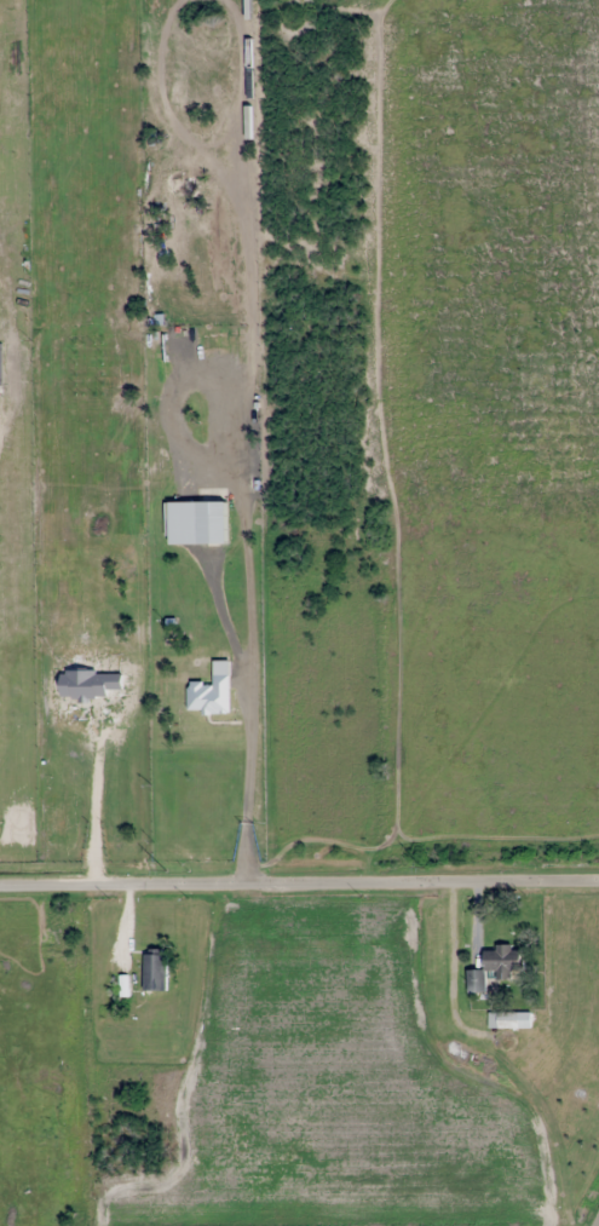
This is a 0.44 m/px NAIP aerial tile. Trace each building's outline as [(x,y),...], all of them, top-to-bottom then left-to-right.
[(467,985),(522,984),(521,947),(483,947),(483,970),(467,970),(467,985)] [(143,991),(166,991),(166,954),(143,954),(143,991)] [(532,1013),(488,1012),(488,1029),(531,1029),(532,1013)]
